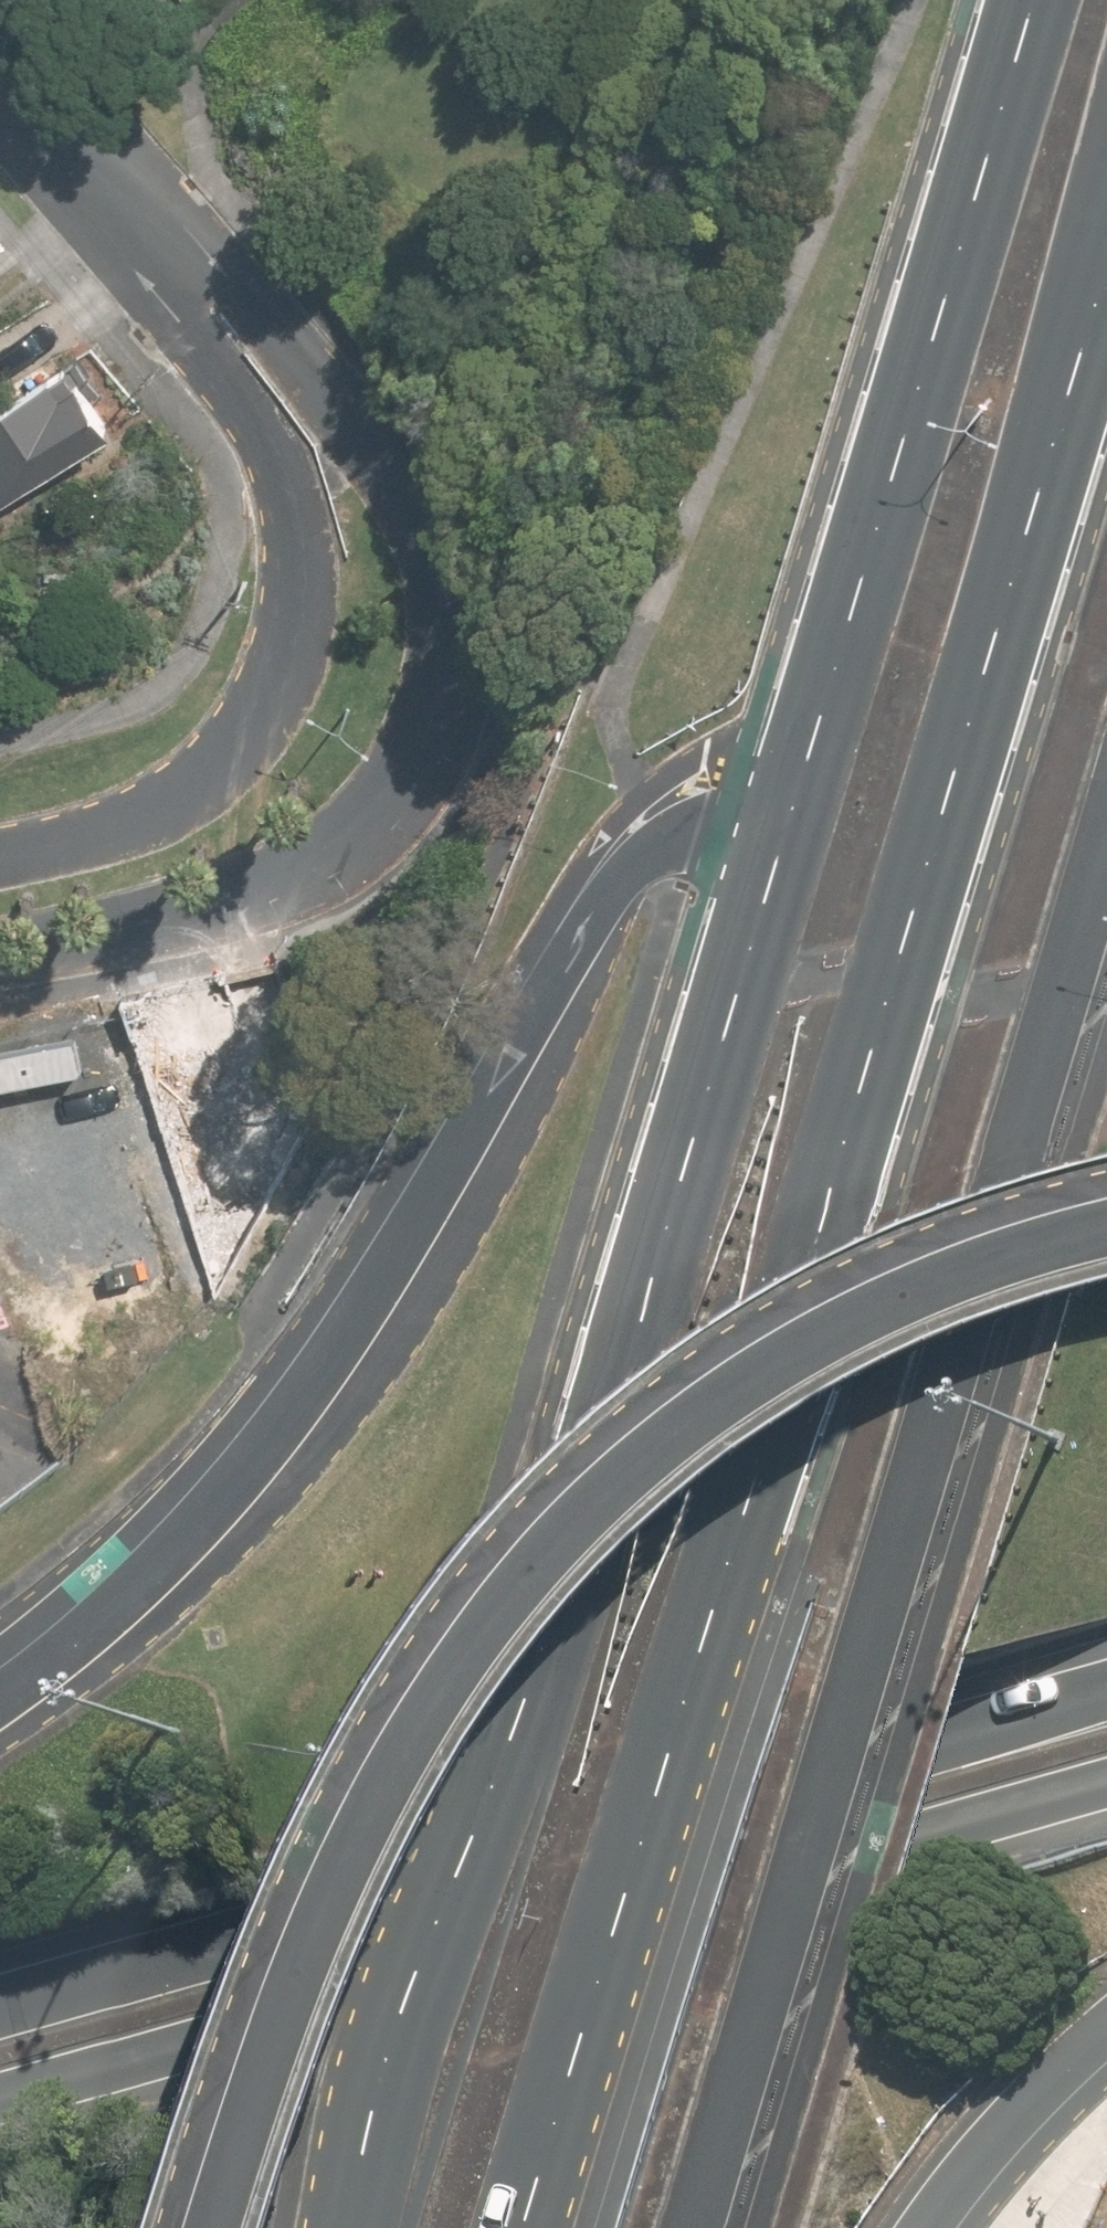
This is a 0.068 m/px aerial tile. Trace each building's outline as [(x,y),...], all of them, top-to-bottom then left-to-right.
[(92,442),(53,375),(0,406),(0,495),(92,442)] [(244,1179),(184,1014),(88,1049),(124,1148),(104,1155),(164,1321),(244,1179)]
